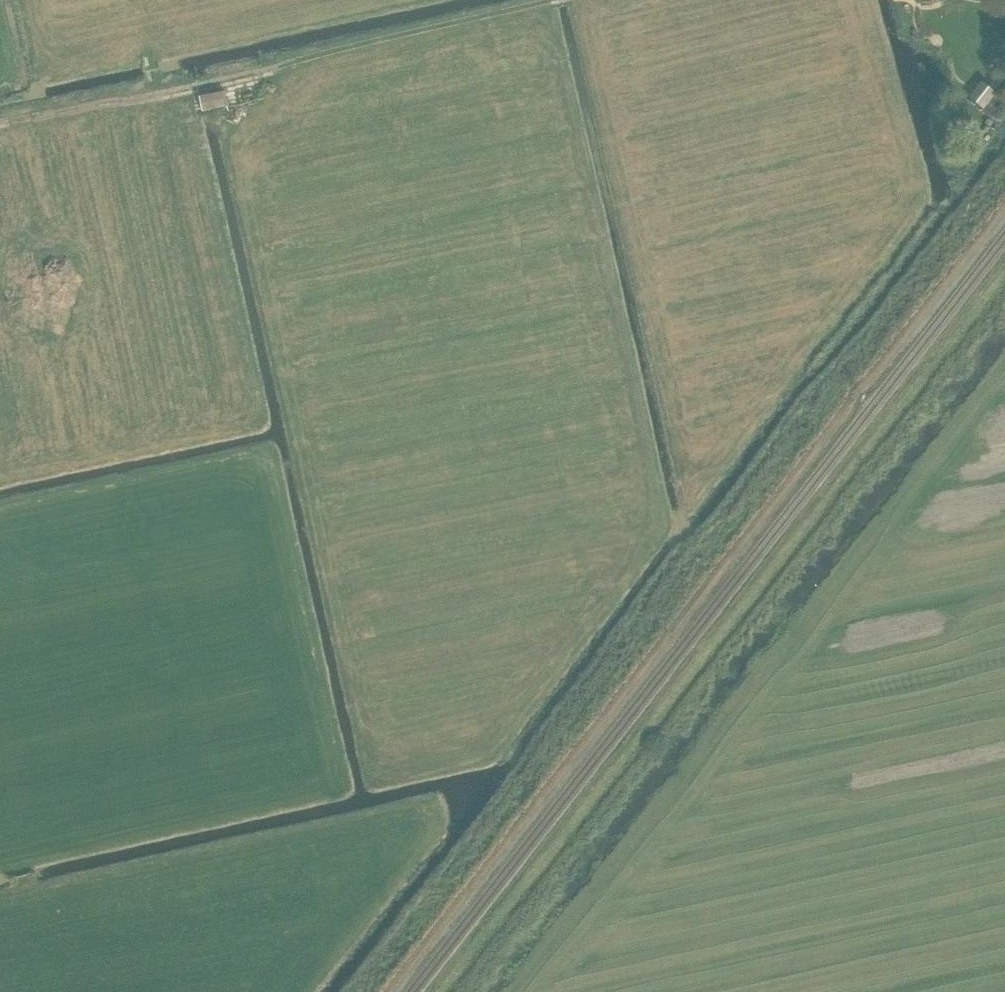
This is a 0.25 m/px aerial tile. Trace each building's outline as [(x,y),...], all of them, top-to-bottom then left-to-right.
[(996,94),(981,82),(969,98),(991,116),(1002,102),(994,96),(996,94)] [(202,112),(227,106),(224,92),(199,97),(202,112)]
